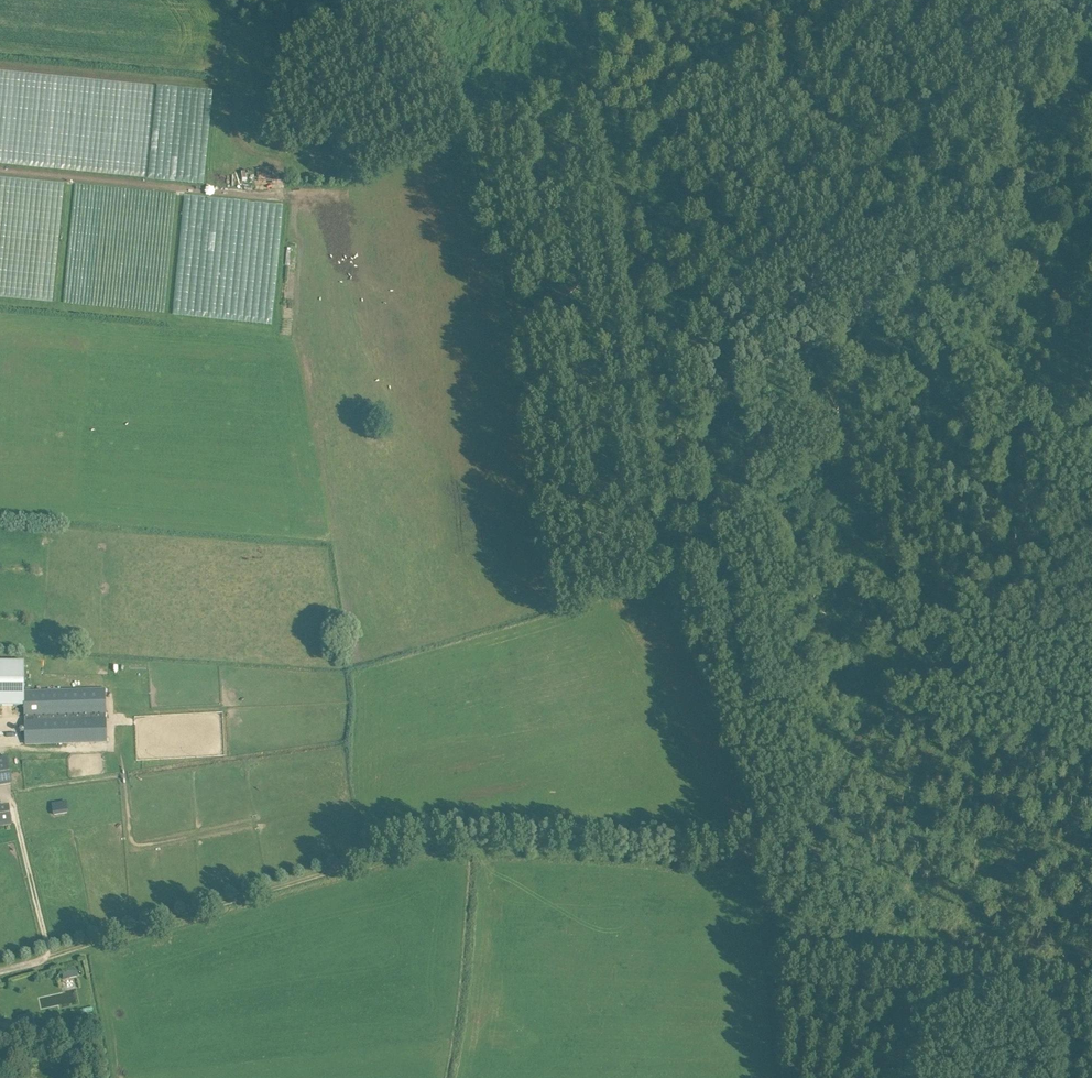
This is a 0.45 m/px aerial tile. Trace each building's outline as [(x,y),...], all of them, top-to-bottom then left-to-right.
[(63,182),(0,177),(0,182),(8,182),(23,183),(23,182),(35,183),(34,190),(40,191),(40,186),(47,187),(48,182),(55,183),(55,186),(63,187),(63,182)] [(25,661),(0,661),(0,705),(25,705),(24,692),(25,661)] [(24,692),(25,705),(26,744),(107,741),(106,689),(24,692)] [(12,780),(8,756),(0,757),(0,782),(12,780)] [(69,812),(67,800),(52,802),(54,815),(69,812)] [(9,809),(8,806),(0,808),(0,826),(11,824),(9,809)] [(30,1027),(28,1019),(9,1023),(11,1031),(30,1027)]
